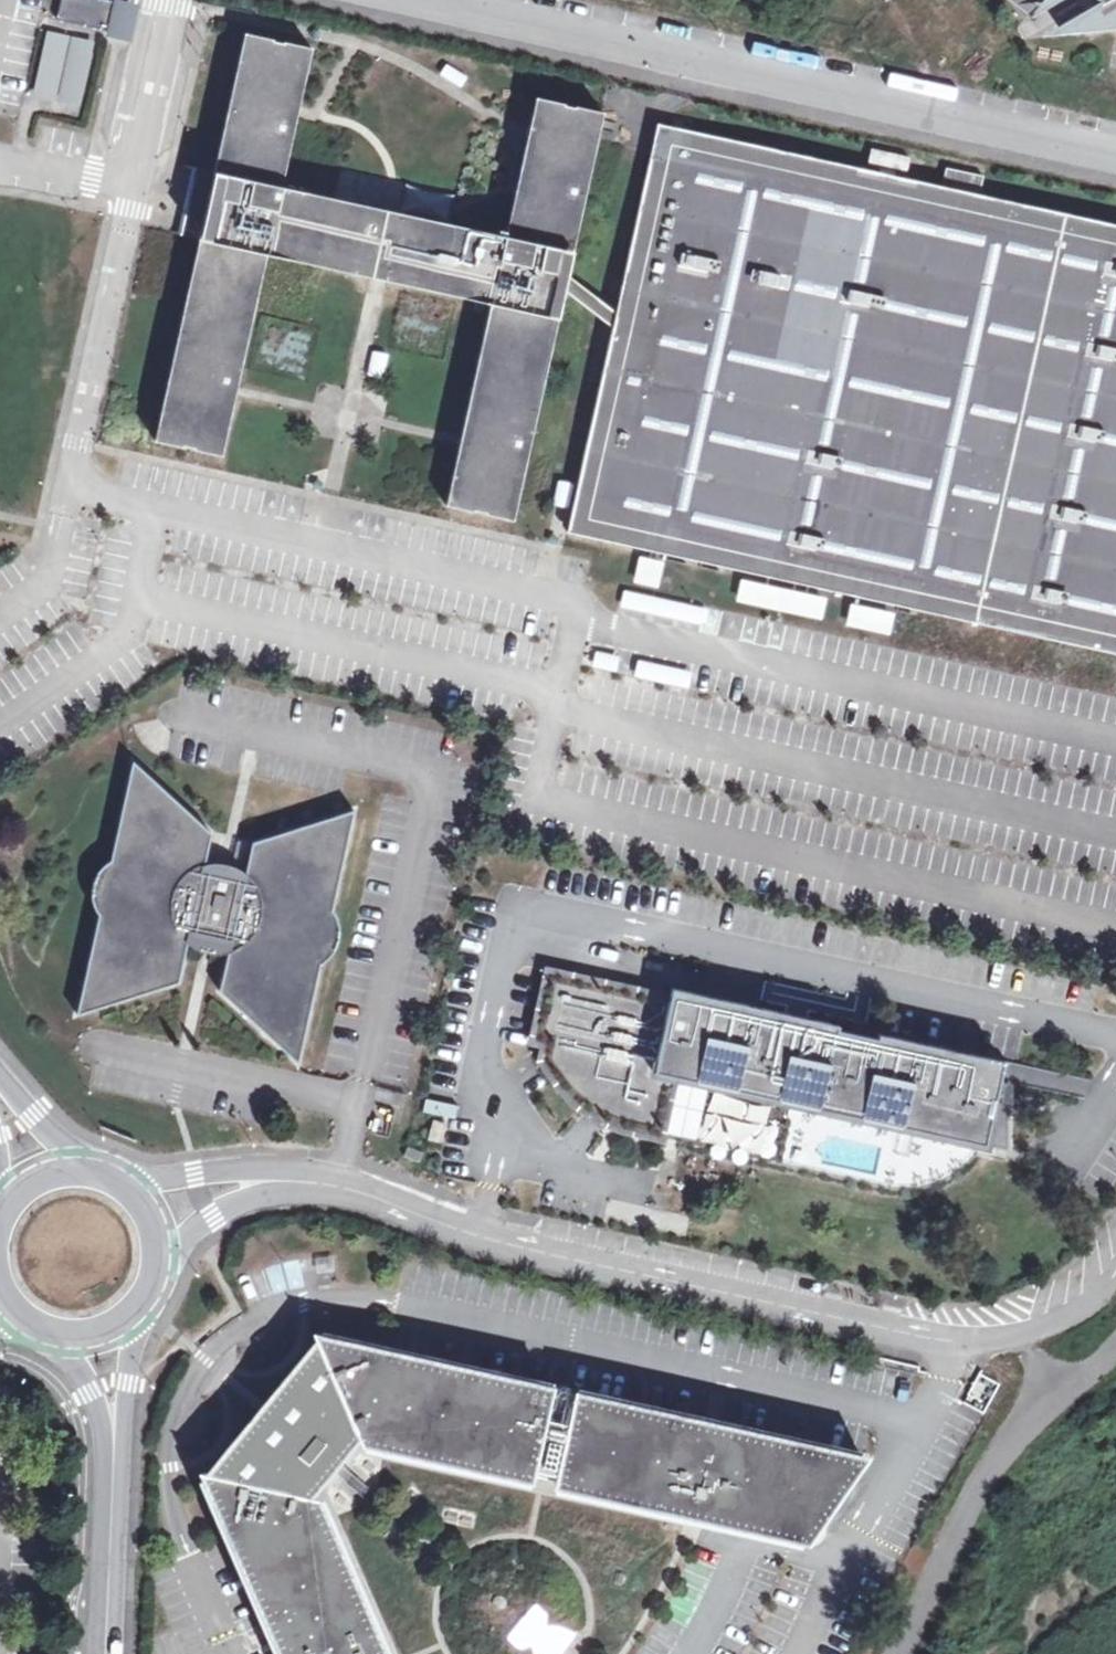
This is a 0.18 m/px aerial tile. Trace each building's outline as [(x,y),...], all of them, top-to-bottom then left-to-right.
[(106,0),(60,0),(56,18),(118,32),(125,4),(106,0)] [(1099,4),(1059,28),(1059,30),(1115,22),(1115,0),(1096,0),(1099,4)] [(213,169),(194,165),(179,232),(198,236),(153,437),(220,452),(233,393),(266,250),(380,276),(489,300),(456,441),(443,501),(509,516),(559,288),(563,274),(598,110),(530,95),(522,133),(500,234),(276,185),(293,108),(307,46),(243,31),(213,169)] [(77,100),(89,43),(41,32),(29,89),(77,100)] [(466,77),(444,65),(438,76),(460,88),(466,77)] [(653,122),(612,308),(609,323),(564,528),(1115,651),(1115,225),(653,122)] [(591,310),(609,323),(612,308),(593,295),(563,274),(559,288),(591,310)] [(639,556),(634,582),(653,586),(658,560),(639,556)] [(847,604),(845,627),(888,631),(890,608),(847,604)] [(95,869),(90,877),(88,888),(89,899),(95,912),(74,1013),(175,980),(187,930),(210,934),(228,938),(217,989),(297,1061),(319,961),(325,956),(330,951),(334,944),(337,934),(337,925),(334,913),(331,906),(351,806),(249,839),(241,875),(201,866),(208,830),(128,758),(106,858),(103,860),(95,869)] [(615,1132),(659,1143),(688,1000),(543,967),(529,1039),(537,1041),(533,1059),(576,1112),(593,1121),(615,1132)] [(855,1029),(666,988),(646,1076),(983,1150),(1003,1062),(855,1029)] [(207,1470),(313,1492),(335,1464),(358,1436),(314,1336),(259,1405),(207,1470)] [(528,1475),(548,1383),(314,1336),(358,1436),(528,1475)] [(528,1475),(812,1541),(868,1448),(548,1383),(528,1475)] [(313,1492),(207,1470),(286,1653),(387,1653),(313,1492)] [(534,1653),(557,1653),(573,1635),(533,1601),(507,1632),(534,1653)]
